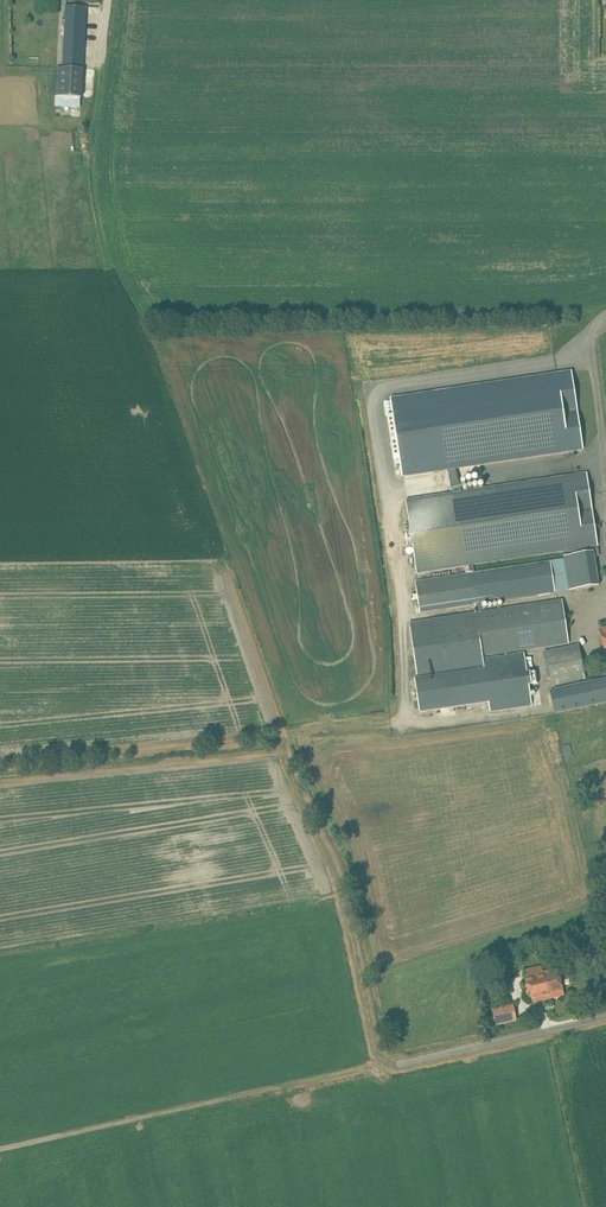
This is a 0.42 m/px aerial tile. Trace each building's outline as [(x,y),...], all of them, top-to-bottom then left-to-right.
[(86,7),(66,6),(63,68),(57,68),(56,96),(82,97),(86,7)] [(393,415),(387,416),(394,461),(400,460),(402,460),(405,477),(448,470),(452,492),(460,491),(456,469),(581,450),(570,371),(393,397),(395,415),(393,415)] [(465,566),(473,565),(599,546),(587,472),(460,491),(452,492),(406,499),(409,525),(404,525),(408,549),(413,548),(417,573),(465,566)] [(409,622),(418,678),(488,667),(487,658),(486,656),(569,644),(562,599),(480,611),(479,604),(598,586),(593,552),(474,572),(473,565),(465,566),(466,573),(415,581),(417,595),(411,596),(412,599),(418,599),(420,612),(474,604),(475,612),(409,622)] [(579,645),(543,652),(549,687),(585,680),(579,645)] [(488,667),(418,678),(415,679),(420,713),(489,703),(490,712),(532,706),(529,685),(538,683),(536,671),(527,672),(524,652),(487,658),(488,667)] [(550,690),(555,713),(605,702),(605,678),(550,690)] [(559,971),(543,974),(541,966),(525,970),(527,978),(525,979),(531,1002),(564,994),(559,971)] [(497,1025),(516,1021),(513,1006),(493,1010),(497,1025)]
